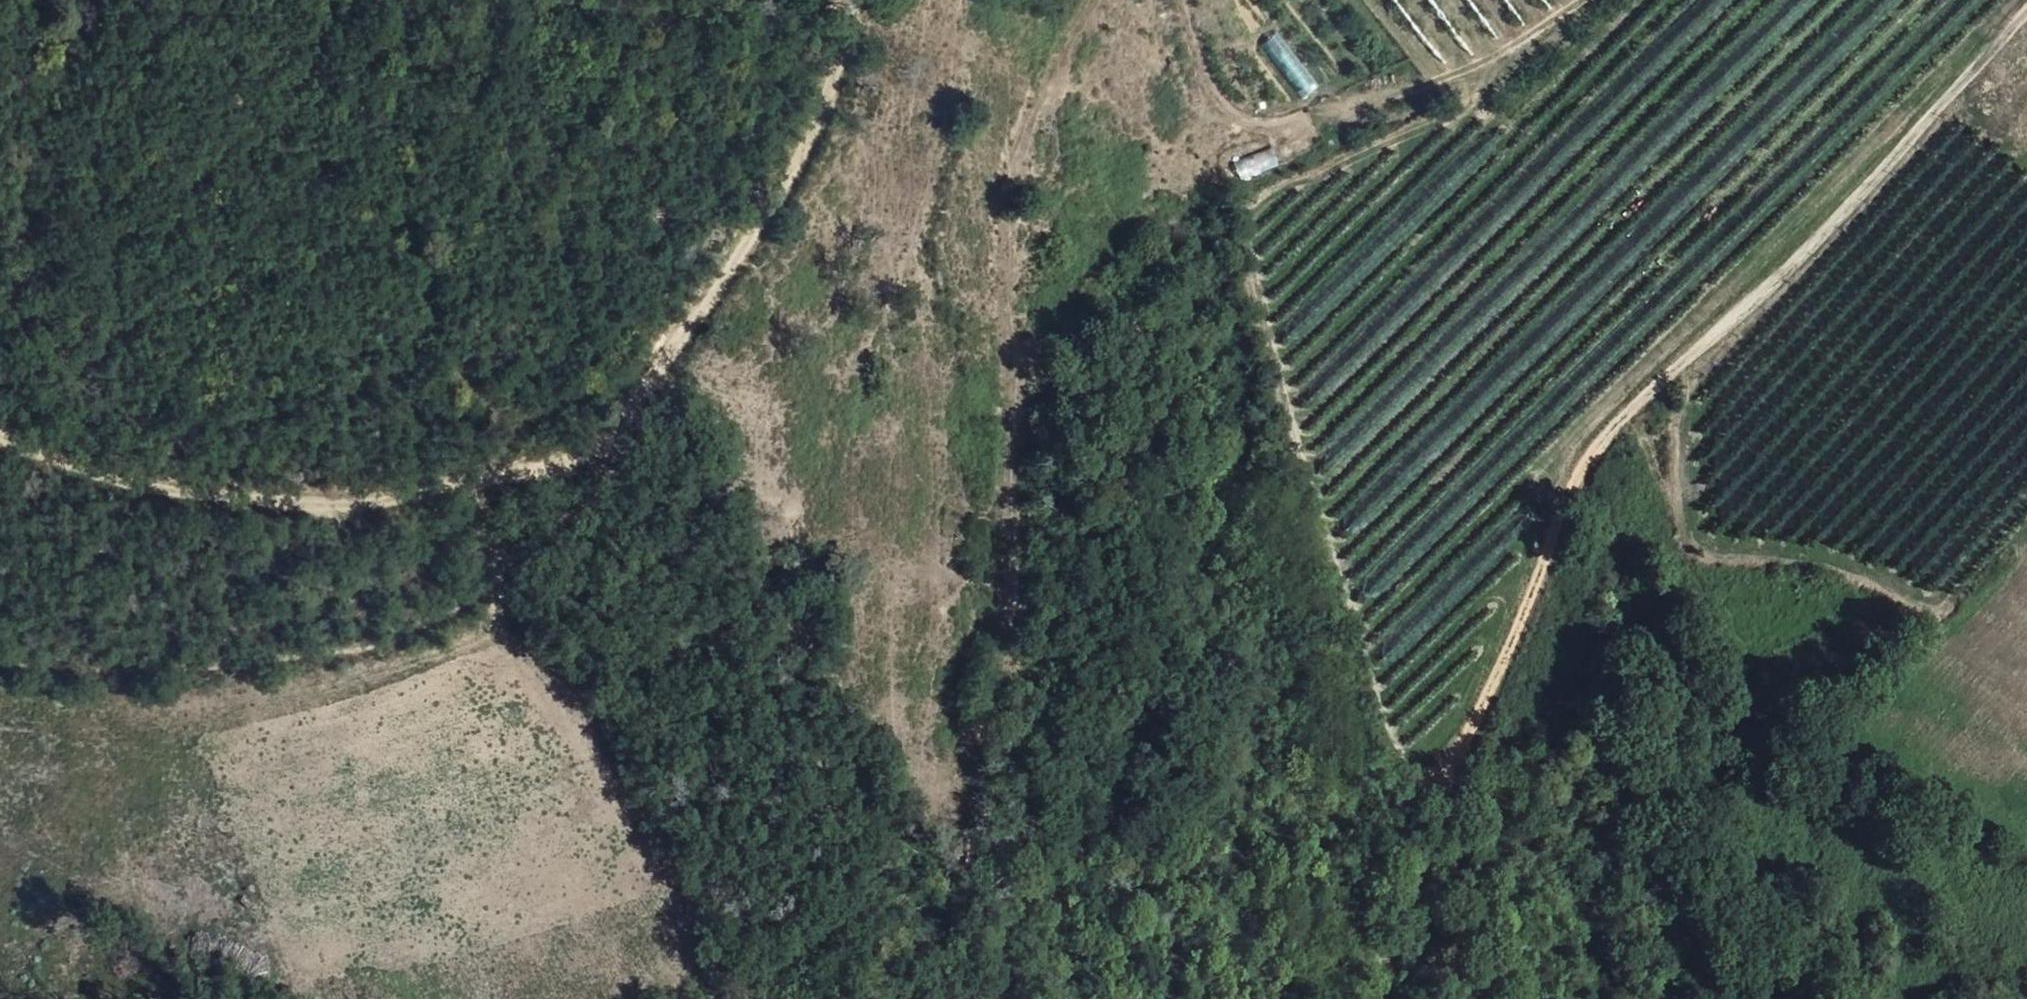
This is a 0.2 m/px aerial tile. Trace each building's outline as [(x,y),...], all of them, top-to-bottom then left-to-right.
[(1279,32),(1261,43),(1297,98),(1314,87),(1279,32)] [(1239,174),(1276,166),(1273,153),(1236,161),(1239,174)]
